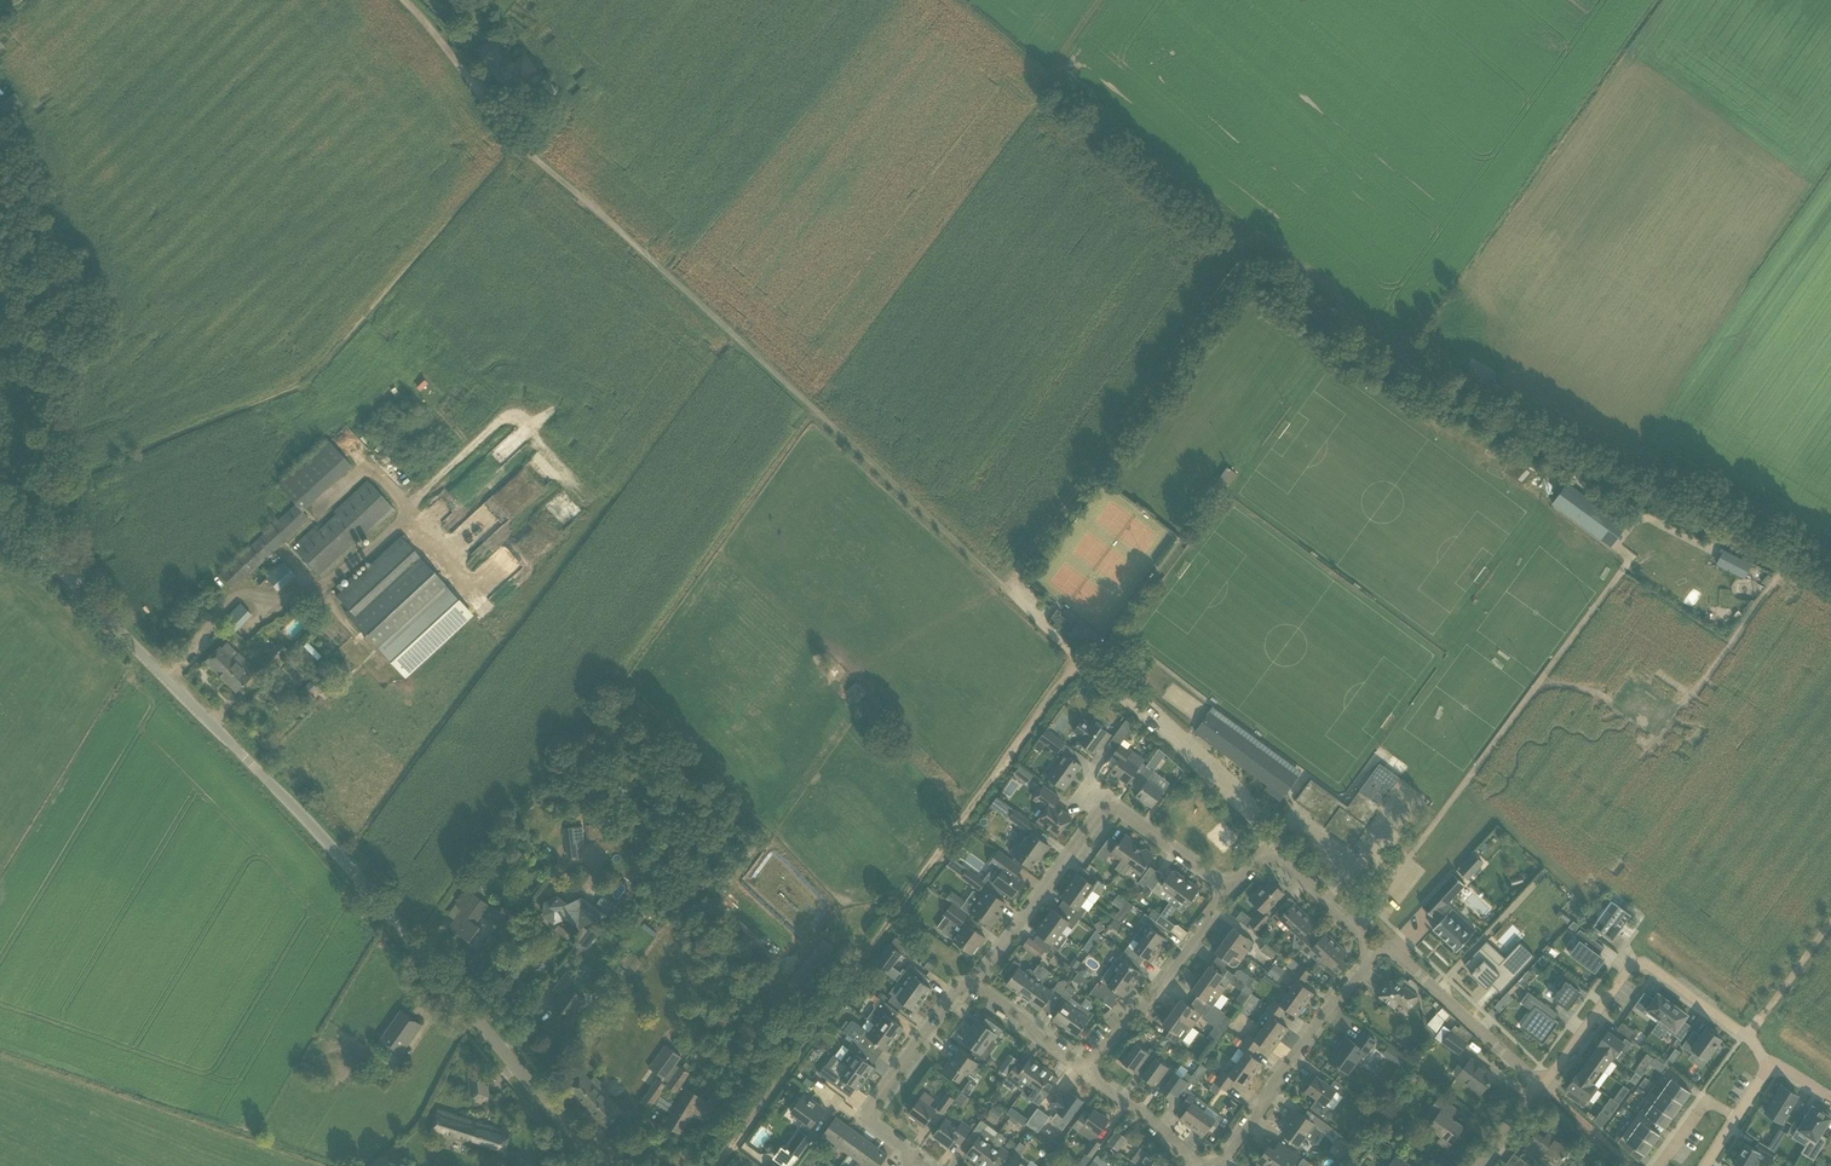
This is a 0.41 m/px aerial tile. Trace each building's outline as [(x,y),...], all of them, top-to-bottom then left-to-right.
[(449,11),(439,18),(446,27),(456,19),(449,11)] [(527,81),(531,87),(540,81),(536,75),(527,81)] [(15,98),(11,101),(17,109),(23,105),(18,98),(17,97),(15,98)] [(1464,380),(1485,392),(1493,377),(1472,366),(1464,380)] [(219,575),(233,590),(308,520),(300,512),(302,511),(351,466),(328,440),(278,485),(277,486),(294,505),(219,575)] [(1231,470),(1222,483),(1228,487),(1236,475),(1237,475),(1238,475),(1231,470)] [(322,578),(355,547),(352,544),(359,537),(362,540),(395,510),(367,480),(334,512),(336,514),(317,532),(313,527),(304,535),(308,539),(296,551),(322,578)] [(1590,501),(1567,484),(1553,503),(1611,546),(1626,527),(1602,509),(1599,513),(1588,505),(1590,501)] [(401,536),(336,595),(348,609),(344,612),(369,639),(404,677),(405,679),(473,616),(474,615),(438,576),(428,565),(401,536)] [(1724,549),(1717,564),(1746,578),(1753,562),(1724,549)] [(266,578),(277,591),(294,575),(283,563),(266,578)] [(1767,574),(1761,581),(1765,584),(1771,577),(1767,574)] [(224,620),(235,632),(253,614),(241,603),(224,620)] [(1050,619),(1055,623),(1061,615),(1062,613),(1058,609),(1050,619)] [(307,642),(303,646),(317,660),(321,656),(307,642)] [(257,666),(265,674),(286,653),(285,652),(287,650),(280,643),(278,645),(257,666)] [(220,646),(205,661),(236,692),(257,671),(239,653),(233,659),(220,646)] [(857,680),(846,690),(857,703),(868,693),(857,680)] [(301,692),(307,698),(317,689),(311,682),(301,692)] [(1265,790),(1280,801),(1302,771),(1214,707),(1195,732),(1268,785),(1265,790)] [(1079,742),(1094,753),(1099,746),(1102,748),(1111,735),(1093,722),(1091,725),(1083,719),(1074,731),(1082,737),(1079,742)] [(1117,732),(1125,738),(1134,725),(1126,720),(1117,732)] [(1046,730),(1039,739),(1043,742),(1057,753),(1064,743),(1046,730)] [(1118,762),(1111,771),(1127,783),(1140,766),(1128,757),(1132,751),(1121,743),(1111,757),(1118,762)] [(1159,748),(1147,765),(1155,771),(1166,755),(1159,748)] [(1064,753),(1046,777),(1055,783),(1065,790),(1071,782),(1069,780),(1073,774),(1075,776),(1082,766),(1072,759),(1070,758),(1064,753)] [(1136,796),(1152,807),(1164,791),(1148,780),(1155,771),(1147,765),(1131,787),(1139,792),(1136,796)] [(1020,766),(1014,774),(1026,782),(1028,783),(1033,776),(1020,766)] [(1310,782),(1296,800),(1329,823),(1325,827),(1351,846),(1358,836),(1366,825),(1365,825),(1400,779),(1401,779),(1384,766),(1349,813),(1310,783),(1310,782)] [(1048,828),(1058,835),(1071,817),(1054,805),(1059,798),(1050,791),(1043,786),(1034,799),(1047,808),(1037,821),(1048,828)] [(995,800),(990,807),(990,808),(1007,820),(1007,819),(1008,819),(1009,818),(1014,812),(1010,809),(996,799),(995,800)] [(591,810),(583,811),(584,819),(592,817),(591,810)] [(1009,818),(1029,833),(1035,825),(1015,810),(1014,812),(1009,818)] [(564,828),(568,858),(578,857),(576,842),(585,841),(583,827),(575,828),(575,827),(564,828)] [(523,833),(518,836),(523,843),(528,840),(523,833)] [(1014,846),(1009,852),(1015,857),(1021,860),(1030,868),(1037,858),(1041,853),(1044,855),(1050,847),(1040,839),(1032,834),(1029,838),(1021,833),(1012,844),(1014,846)] [(1115,869),(1120,872),(1137,848),(1133,845),(1134,843),(1133,840),(1125,835),(1119,844),(1110,837),(1097,853),(1104,858),(1109,851),(1121,860),(1115,869)] [(530,840),(525,844),(531,852),(536,848),(530,840)] [(1120,872),(1124,876),(1130,867),(1141,874),(1148,865),(1147,864),(1154,855),(1146,850),(1143,850),(1142,852),(1137,848),(1120,872)] [(1005,891),(1013,897),(1024,881),(1016,875),(1022,867),(999,851),(989,863),(995,868),(990,876),(988,883),(987,884),(1002,895),(1005,891)] [(1473,853),(1464,863),(1474,873),(1483,862),(1473,853)] [(962,877),(980,891),(987,883),(968,868),(968,869),(962,865),(957,872),(962,876),(962,877)] [(1139,883),(1144,887),(1146,884),(1147,884),(1156,871),(1151,867),(1139,883)] [(1147,884),(1153,889),(1164,875),(1158,870),(1157,872),(1156,871),(1147,884)] [(1164,898),(1169,902),(1185,882),(1184,877),(1175,871),(1171,872),(1164,881),(1162,884),(1163,888),(1169,892),(1164,898)] [(1077,876),(1069,886),(1086,898),(1087,897),(1092,890),(1098,894),(1105,884),(1100,881),(1090,873),(1086,879),(1078,874),(1077,876)] [(1465,885),(1453,874),(1422,907),(1434,918),(1437,916),(1441,920),(1433,929),(1457,951),(1471,936),(1452,918),(1457,912),(1448,904),(1465,885)] [(1169,902),(1169,903),(1175,907),(1181,911),(1185,904),(1189,904),(1194,897),(1199,896),(1198,887),(1189,881),(1185,882),(1169,902)] [(1250,925),(1257,931),(1269,919),(1270,918),(1265,913),(1283,893),(1271,881),(1264,889),(1262,886),(1249,899),(1262,911),(1250,925)] [(1069,886),(1061,897),(1069,903),(1065,909),(1079,919),(1086,910),(1081,906),(1086,898),(1069,886)] [(451,927),(471,941),(478,931),(481,928),(475,924),(481,916),(501,930),(513,913),(504,906),(499,913),(467,890),(456,905),(463,910),(458,917),(451,927)] [(982,919),(992,926),(999,916),(997,915),(1006,904),(996,897),(986,890),(981,896),(974,891),(961,908),(969,913),(970,911),(982,919)] [(952,891),(946,899),(952,903),(960,909),(965,901),(952,891)] [(1119,894),(1113,902),(1121,909),(1128,901),(1119,894)] [(566,917),(579,927),(606,915),(598,909),(582,897),(567,904),(557,898),(546,902),(545,915),(555,922),(566,917)] [(607,898),(598,909),(606,915),(614,903),(607,898)] [(1631,915),(1611,900),(1592,926),(1612,941),(1631,915)] [(952,903),(944,915),(946,917),(962,929),(954,941),(962,946),(972,954),(978,945),(980,947),(983,942),(986,938),(978,932),(963,922),(966,917),(968,915),(960,909),(952,903)] [(1270,918),(1269,919),(1275,924),(1280,919),(1280,920),(1290,929),(1305,913),(1294,903),(1285,913),(1279,908),(1270,918)] [(1044,921),(1061,933),(1066,925),(1072,929),(1079,919),(1065,909),(1060,915),(1052,909),(1044,921)] [(1237,919),(1248,924),(1252,916),(1242,910),(1237,919)] [(1119,911),(1114,918),(1121,923),(1126,916),(1119,911)] [(1140,930),(1137,934),(1160,951),(1168,940),(1162,935),(1166,929),(1156,921),(1155,921),(1149,917),(1145,913),(1140,920),(1144,924),(1140,930)] [(1300,948),(1301,949),(1311,938),(1316,933),(1311,928),(1315,923),(1305,913),(1286,933),(1287,933),(1291,929),(1295,933),(1293,948),(1300,948)] [(1159,916),(1156,921),(1166,929),(1170,932),(1175,926),(1172,923),(1166,919),(1160,915),(1159,916)] [(633,929),(638,923),(634,920),(629,925),(633,929)] [(1044,921),(1035,932),(1038,934),(1043,938),(1039,944),(1043,947),(1053,954),(1058,949),(1059,949),(1068,938),(1061,933),(1044,921)] [(1094,925),(1098,932),(1105,929),(1101,921),(1094,925)] [(1573,921),(1568,927),(1575,931),(1579,925),(1573,921)] [(644,923),(641,927),(654,937),(657,933),(644,923)] [(593,924),(578,943),(587,950),(602,931),(593,924)] [(1224,940),(1245,955),(1254,943),(1233,928),(1224,940)] [(1604,948),(1580,930),(1574,937),(1579,941),(1569,954),(1595,973),(1605,959),(1599,955),(1604,948)] [(1308,953),(1318,962),(1322,958),(1337,942),(1326,932),(1316,943),(1311,938),(1301,949),(1307,954),(1308,953)] [(1124,952),(1141,964),(1145,958),(1151,963),(1160,951),(1137,934),(1133,939),(1124,952)] [(1022,946),(1039,959),(1046,950),(1029,937),(1022,946)] [(876,964),(887,973),(907,946),(895,938),(876,964)] [(1228,963),(1232,966),(1237,966),(1245,955),(1224,940),(1215,953),(1228,962),(1228,963)] [(1322,958),(1318,962),(1325,968),(1328,964),(1338,974),(1345,966),(1340,961),(1347,953),(1337,942),(1322,958)] [(1481,947),(1464,965),(1472,972),(1471,974),(1482,985),(1487,989),(1491,984),(1500,993),(1534,956),(1519,942),(1499,964),(1481,947)] [(1261,950),(1272,959),(1276,953),(1266,943),(1261,950)] [(1089,953),(1095,957),(1098,952),(1093,948),(1089,953)] [(1118,957),(1109,968),(1116,973),(1124,979),(1134,986),(1142,974),(1136,970),(1132,967),(1137,961),(1124,952),(1120,958),(1118,957)] [(1286,965),(1289,961),(1280,953),(1279,955),(1276,958),(1278,960),(1286,965)] [(1006,984),(1018,993),(1034,971),(1031,969),(1027,969),(1025,972),(1019,968),(1021,965),(1015,960),(1006,972),(1012,976),(1006,984)] [(924,967),(929,971),(934,966),(928,961),(924,967)] [(906,988),(923,1000),(932,989),(922,982),(926,975),(910,963),(905,970),(906,971),(898,982),(906,988)] [(1018,993),(1030,1002),(1042,985),(1051,972),(1039,963),(1034,971),(1018,993)] [(1082,964),(1078,970),(1084,975),(1089,969),(1082,964)] [(1267,975),(1276,981),(1284,971),(1276,964),(1267,975)] [(1201,978),(1221,993),(1229,982),(1231,981),(1224,976),(1221,973),(1210,965),(1201,978)] [(1295,971),(1307,980),(1311,974),(1299,966),(1295,971)] [(1103,981),(1098,987),(1108,994),(1111,996),(1115,991),(1119,993),(1125,998),(1134,986),(1124,979),(1116,973),(1109,968),(1101,980),(1103,981)] [(1234,975),(1254,990),(1259,983),(1242,970),(1237,971),(1234,975)] [(1527,987),(1534,974),(1527,970),(1520,983),(1527,987)] [(1225,974),(1224,976),(1231,981),(1234,975),(1228,971),(1225,974)] [(1288,993),(1305,1006),(1314,994),(1302,986),(1307,980),(1295,971),(1290,978),(1296,982),(1288,993)] [(1575,989),(1580,982),(1566,971),(1554,987),(1559,990),(1552,999),(1568,1010),(1581,992),(1575,988),(1575,989)] [(558,1017),(573,1028),(580,1018),(574,1014),(585,999),(582,996),(588,989),(566,973),(556,985),(565,991),(562,994),(555,1004),(564,1010),(558,1017)] [(1254,990),(1234,975),(1231,981),(1229,982),(1249,997),(1254,990)] [(1201,978),(1192,991),(1198,995),(1212,1005),(1213,1004),(1221,993),(1201,978)] [(1030,1002),(1042,1010),(1049,1000),(1050,998),(1056,1002),(1054,1005),(1055,1005),(1070,983),(1066,980),(1060,981),(1055,988),(1048,990),(1042,985),(1030,1002)] [(1384,1002),(1394,1009),(1399,1001),(1408,1008),(1410,1005),(1411,1006),(1419,996),(1405,986),(1404,989),(1394,981),(1386,981),(1378,992),(1380,998),(1381,999),(1379,1002),(1383,1004),(1384,1002)] [(1053,1019),(1065,1027),(1081,1005),(1071,997),(1076,991),(1069,985),(1071,984),(1070,983),(1055,1005),(1060,1009),(1053,1019)] [(1650,992),(1654,996),(1661,989),(1656,984),(1650,992)] [(1108,994),(1098,987),(1096,985),(1090,993),(1103,1002),(1108,994)] [(905,1004),(915,1012),(923,1000),(906,988),(898,998),(893,995),(888,1001),(901,1010),(905,1004)] [(1535,1038),(1543,1044),(1558,1023),(1555,1020),(1559,1014),(1528,992),(1521,1002),(1521,1003),(1522,1001),(1539,1013),(1527,1031),(1535,1038)] [(1671,1003),(1658,993),(1654,999),(1644,992),(1634,1006),(1645,1014),(1648,1011),(1659,1020),(1671,1003)] [(1285,1009),(1297,1017),(1305,1006),(1288,993),(1280,1004),(1274,1000),(1269,1007),(1281,1015),(1285,1009)] [(1507,993),(1500,1000),(1506,1005),(1513,998),(1507,993)] [(877,1007),(868,1020),(875,1025),(894,1039),(903,1027),(893,1020),(899,1012),(889,1005),(879,998),(875,1003),(877,1007)] [(1065,1027),(1077,1036),(1092,1015),(1088,1012),(1091,1008),(1091,1002),(1086,998),(1081,1005),(1065,1027)] [(1172,1012),(1192,1027),(1202,1014),(1181,999),(1172,1012)] [(1683,1021),(1688,1015),(1671,1003),(1659,1020),(1657,1023),(1681,1041),(1691,1026),(1683,1021)] [(1212,1005),(1208,1011),(1220,1020),(1224,1014),(1225,1013),(1219,1008),(1213,1004),(1212,1005)] [(1257,1024),(1263,1028),(1280,1040),(1288,1029),(1277,1021),(1281,1015),(1269,1007),(1257,1024)] [(1427,1024),(1437,1033),(1450,1014),(1443,1007),(1427,1024)] [(380,1041),(396,1052),(406,1038),(410,1041),(421,1025),(401,1011),(380,1041)] [(1202,1018),(1223,1032),(1228,1025),(1220,1020),(1208,1011),(1202,1018)] [(1165,1037),(1178,1046),(1184,1039),(1192,1027),(1172,1012),(1162,1025),(1170,1030),(1165,1037)] [(1224,1014),(1220,1020),(1228,1025),(1232,1020),(1224,1014)] [(978,1021),(964,1041),(975,1050),(972,1053),(984,1062),(989,1055),(984,1051),(992,1040),(995,1042),(999,1036),(1003,1030),(987,1018),(983,1024),(978,1021)] [(852,1021),(844,1032),(854,1039),(869,1051),(875,1043),(886,1051),(894,1039),(875,1025),(870,1033),(869,1034),(862,1028),(852,1021)] [(1622,1024),(1617,1030),(1632,1041),(1637,1035),(1622,1024)] [(1260,1044),(1271,1053),(1280,1040),(1263,1028),(1254,1039),(1249,1035),(1244,1041),(1256,1050),(1260,1044)] [(1701,1036),(1693,1030),(1682,1047),(1694,1055),(1696,1052),(1706,1059),(1721,1039),(1718,1037),(1719,1035),(1711,1029),(1709,1031),(1706,1028),(1701,1036)] [(1081,1030),(1077,1036),(1082,1039),(1086,1034),(1081,1030)] [(1444,1041),(1442,1043),(1458,1054),(1460,1053),(1467,1043),(1455,1033),(1451,1031),(1444,1041)] [(1329,1060),(1349,1075),(1366,1053),(1376,1041),(1364,1032),(1355,1044),(1346,1037),(1329,1060)] [(1622,1042),(1608,1032),(1598,1046),(1613,1057),(1619,1062),(1633,1044),(1625,1038),(1622,1042)] [(1162,1036),(1159,1040),(1160,1044),(1164,1047),(1169,1041),(1162,1036)] [(1237,1063),(1254,1076),(1263,1064),(1251,1056),(1256,1050),(1244,1041),(1239,1038),(1235,1044),(1240,1047),(1239,1048),(1245,1052),(1237,1063)] [(867,1077),(869,1078),(874,1071),(872,1070),(874,1067),(863,1059),(869,1051),(854,1039),(847,1048),(849,1049),(841,1060),(866,1078),(867,1077)] [(818,1044),(813,1050),(819,1054),(824,1049),(818,1044)] [(1141,1077),(1142,1077),(1145,1073),(1156,1058),(1159,1054),(1150,1048),(1147,1053),(1136,1044),(1122,1063),(1133,1071),(1136,1067),(1144,1073),(1141,1077)] [(641,1102),(650,1108),(657,1098),(666,1086),(681,1067),(676,1063),(681,1056),(666,1045),(650,1068),(660,1076),(641,1102)] [(1406,1058),(1389,1045),(1382,1054),(1400,1067),(1406,1058)] [(1603,1070),(1613,1057),(1598,1046),(1589,1060),(1603,1070)] [(955,1084),(970,1095),(978,1084),(967,1076),(970,1071),(973,1072),(979,1064),(960,1051),(951,1062),(949,1061),(943,1070),(958,1081),(955,1084)] [(580,1080),(569,1091),(602,1124),(619,1109),(626,1115),(646,1093),(633,1082),(619,1097),(604,1083),(612,1075),(603,1066),(606,1063),(596,1054),(576,1075),(580,1080)] [(1649,1054),(1645,1059),(1650,1063),(1654,1058),(1649,1054)] [(1008,1075),(1003,1082),(1012,1090),(1020,1080),(1027,1085),(1042,1066),(1030,1057),(1023,1067),(1017,1063),(1010,1073),(1008,1075)] [(1161,1091),(1161,1092),(1164,1087),(1165,1087),(1175,1072),(1156,1058),(1145,1073),(1142,1077),(1152,1085),(1155,1081),(1164,1088),(1161,1091)] [(1656,1058),(1650,1065),(1655,1068),(1660,1061),(1656,1058)] [(1469,1088),(1480,1095),(1494,1076),(1471,1059),(1463,1069),(1456,1078),(1469,1088)] [(825,1065),(819,1074),(823,1077),(833,1084),(839,1089),(845,1080),(858,1090),(866,1078),(841,1060),(833,1071),(826,1066),(825,1065)] [(1603,1070),(1589,1060),(1579,1074),(1593,1084),(1603,1070)] [(1219,1076),(1230,1085),(1234,1079),(1246,1088),(1254,1076),(1237,1063),(1229,1074),(1223,1070),(1219,1076)] [(1175,1095),(1184,1101),(1190,1093),(1190,1092),(1198,1082),(1208,1069),(1201,1064),(1192,1076),(1187,1073),(1183,1078),(1175,1072),(1165,1087),(1164,1087),(1161,1092),(1172,1099),(1175,1095)] [(1002,1066),(998,1071),(999,1071),(1005,1076),(1006,1076),(1010,1071),(1009,1071),(1002,1066)] [(1031,1099),(1040,1105),(1052,1088),(1045,1084),(1053,1074),(1042,1066),(1023,1091),(1021,1094),(1029,1099),(1031,1099)] [(1690,1092),(1677,1082),(1682,1077),(1668,1066),(1663,1074),(1671,1079),(1663,1090),(1682,1104),(1682,1103),(1690,1092)] [(666,1124),(681,1133),(693,1113),(713,1122),(719,1108),(701,1099),(702,1098),(687,1089),(687,1090),(683,1087),(681,1086),(690,1073),(681,1067),(666,1086),(675,1093),(677,1091),(678,1092),(683,1096),(666,1124)] [(1413,1070),(1406,1078),(1413,1084),(1420,1076),(1413,1070)] [(1213,1073),(1208,1079),(1213,1083),(1218,1077),(1213,1073)] [(1578,1073),(1567,1087),(1582,1098),(1578,1103),(1583,1107),(1597,1088),(1598,1089),(1598,1088),(1593,1084),(1579,1074),(1578,1073)] [(1635,1073),(1629,1080),(1635,1084),(1637,1081),(1641,1077),(1638,1075),(1635,1073)] [(469,1077),(471,1098),(489,1096),(488,1085),(486,1086),(484,1075),(469,1077)] [(1230,1085),(1219,1076),(1214,1083),(1226,1091),(1230,1085)] [(1316,1077),(1306,1091),(1316,1098),(1317,1099),(1310,1109),(1327,1121),(1335,1111),(1330,1108),(1326,1105),(1336,1091),(1330,1087),(1316,1077)] [(1649,1080),(1645,1077),(1640,1085),(1643,1088),(1649,1080)] [(1623,1085),(1613,1099),(1618,1103),(1629,1089),(1627,1088),(1623,1085)] [(936,1108),(944,1113),(954,1100),(949,1096),(954,1090),(948,1086),(943,1093),(946,1095),(936,1108)] [(1343,1086),(1338,1092),(1340,1094),(1344,1097),(1349,1091),(1345,1087),(1343,1086)] [(1781,1087),(1765,1112),(1782,1122),(1798,1097),(1781,1087)] [(998,1090),(990,1100),(998,1105),(1003,1098),(1000,1096),(1003,1093),(998,1090)] [(1682,1104),(1663,1090),(1657,1097),(1652,1093),(1647,1100),(1672,1117),(1681,1104),(1682,1104)] [(955,1101),(965,1107),(970,1096),(961,1091),(955,1101)] [(1058,1112),(1069,1120),(1083,1102),(1071,1093),(1067,1099),(1059,1092),(1050,1105),(1058,1111),(1058,1112)] [(917,1121),(924,1126),(935,1111),(929,1106),(933,1099),(924,1093),(909,1114),(917,1120),(917,1121)] [(1179,1120),(1189,1127),(1206,1104),(1190,1093),(1184,1101),(1182,1104),(1188,1108),(1179,1120)] [(800,1128),(807,1133),(825,1109),(804,1094),(791,1112),(805,1122),(800,1128)] [(914,1096),(909,1102),(914,1106),(919,1099),(914,1096)] [(1438,1141),(1447,1148),(1463,1127),(1453,1120),(1451,1118),(1456,1110),(1439,1098),(1433,1106),(1440,1111),(1429,1127),(1442,1136),(1438,1141)] [(1672,1118),(1672,1117),(1647,1100),(1648,1101),(1636,1117),(1650,1127),(1654,1121),(1664,1128),(1665,1128),(1664,1128),(1671,1118),(1672,1118)] [(1189,1127),(1203,1137),(1212,1124),(1219,1115),(1206,1104),(1189,1127)] [(994,1105),(987,1113),(997,1120),(1003,1112),(994,1105)] [(1814,1108),(1812,1106),(1798,1129),(1810,1137),(1801,1153),(1813,1161),(1827,1138),(1820,1134),(1830,1117),(1821,1112),(1823,1110),(1815,1106),(1814,1108)] [(1029,1120),(1026,1123),(1038,1132),(1049,1116),(1037,1108),(1029,1120)] [(1085,1109),(1073,1127),(1078,1131),(1083,1126),(1098,1137),(1098,1136),(1102,1131),(1109,1121),(1102,1116),(1101,1117),(1093,1111),(1091,1113),(1085,1109)] [(511,1133),(438,1110),(430,1134),(445,1139),(445,1138),(503,1156),(511,1133)] [(1291,1140),(1299,1145),(1305,1137),(1313,1143),(1313,1142),(1315,1142),(1319,1137),(1323,1131),(1328,1135),(1333,1128),(1308,1110),(1304,1116),(1295,1110),(1290,1117),(1292,1119),(1282,1133),(1291,1140)] [(1360,1120),(1372,1122),(1373,1112),(1361,1110),(1360,1120)] [(1600,1112),(1594,1121),(1601,1128),(1608,1118),(1600,1112)] [(1219,1115),(1212,1124),(1217,1127),(1224,1118),(1219,1115)] [(1024,1126),(1026,1123),(1028,1121),(1029,1120),(1023,1116),(1019,1122),(1024,1126)] [(823,1136),(836,1145),(849,1127),(836,1117),(829,1127),(823,1136)] [(1659,1135),(1660,1134),(1636,1117),(1628,1127),(1652,1144),(1653,1144),(1652,1144),(1659,1135)] [(933,1136),(949,1148),(954,1140),(960,1144),(967,1135),(972,1129),(962,1121),(958,1127),(946,1119),(940,1126),(933,1136)] [(973,1145),(965,1155),(977,1163),(990,1145),(979,1137),(988,1125),(981,1120),(973,1131),(966,1140),(973,1145)] [(1365,1131),(1374,1138),(1381,1128),(1373,1122),(1365,1131)] [(836,1145),(848,1154),(862,1136),(849,1127),(836,1145)] [(1652,1145),(1628,1127),(1617,1143),(1630,1154),(1634,1148),(1645,1155),(1652,1145)] [(1542,1153),(1558,1165),(1564,1156),(1568,1159),(1572,1154),(1568,1151),(1569,1150),(1547,1134),(1546,1136),(1538,1130),(1523,1150),(1537,1160),(1542,1153)] [(788,1148),(799,1157),(812,1139),(801,1131),(788,1148)] [(1108,1144),(1117,1151),(1127,1138),(1117,1131),(1108,1144)] [(848,1154),(861,1164),(875,1145),(862,1136),(848,1154)] [(1768,1147),(1775,1152),(1781,1142),(1774,1137),(1768,1147)] [(1092,1141),(1084,1152),(1086,1153),(1087,1154),(1092,1158),(1102,1144),(1096,1140),(1094,1138),(1092,1141)] [(1011,1139),(1005,1146),(1012,1152),(1016,1147),(1018,1144),(1011,1139)] [(1330,1151),(1343,1161),(1354,1146),(1348,1141),(1345,1145),(1338,1140),(1330,1151)] [(1768,1147),(1758,1141),(1754,1148),(1745,1143),(1733,1163),(1738,1165),(1751,1165),(1756,1158),(1762,1161),(1765,1157),(1771,1161),(1776,1153),(1775,1152),(1768,1147)] [(1020,1142),(1014,1150),(1020,1154),(1026,1146),(1020,1142)] [(1259,1165),(1292,1165),(1299,1157),(1279,1143),(1273,1151),(1268,1147),(1256,1164),(1259,1165)] [(865,1165),(880,1165),(888,1155),(875,1145),(861,1164),(865,1165)] [(977,1163),(980,1165),(991,1165),(995,1161),(1001,1165),(1008,1156),(1011,1154),(1001,1146),(997,1151),(990,1145),(977,1163)] [(785,1165),(794,1165),(800,1158),(782,1146),(773,1157),(785,1165)] [(1100,1156),(1106,1161),(1111,1154),(1105,1149),(1100,1156)] [(1138,1165),(1162,1165),(1163,1165),(1147,1153),(1138,1165)] [(1108,1162),(1106,1161),(1100,1156),(1098,1155),(1094,1160),(1090,1165),(1105,1165),(1108,1162)] [(1398,1155),(1390,1165),(1412,1165),(1398,1155)] [(1056,1163),(1050,1158),(1044,1165),(1054,1165),(1056,1163)]
